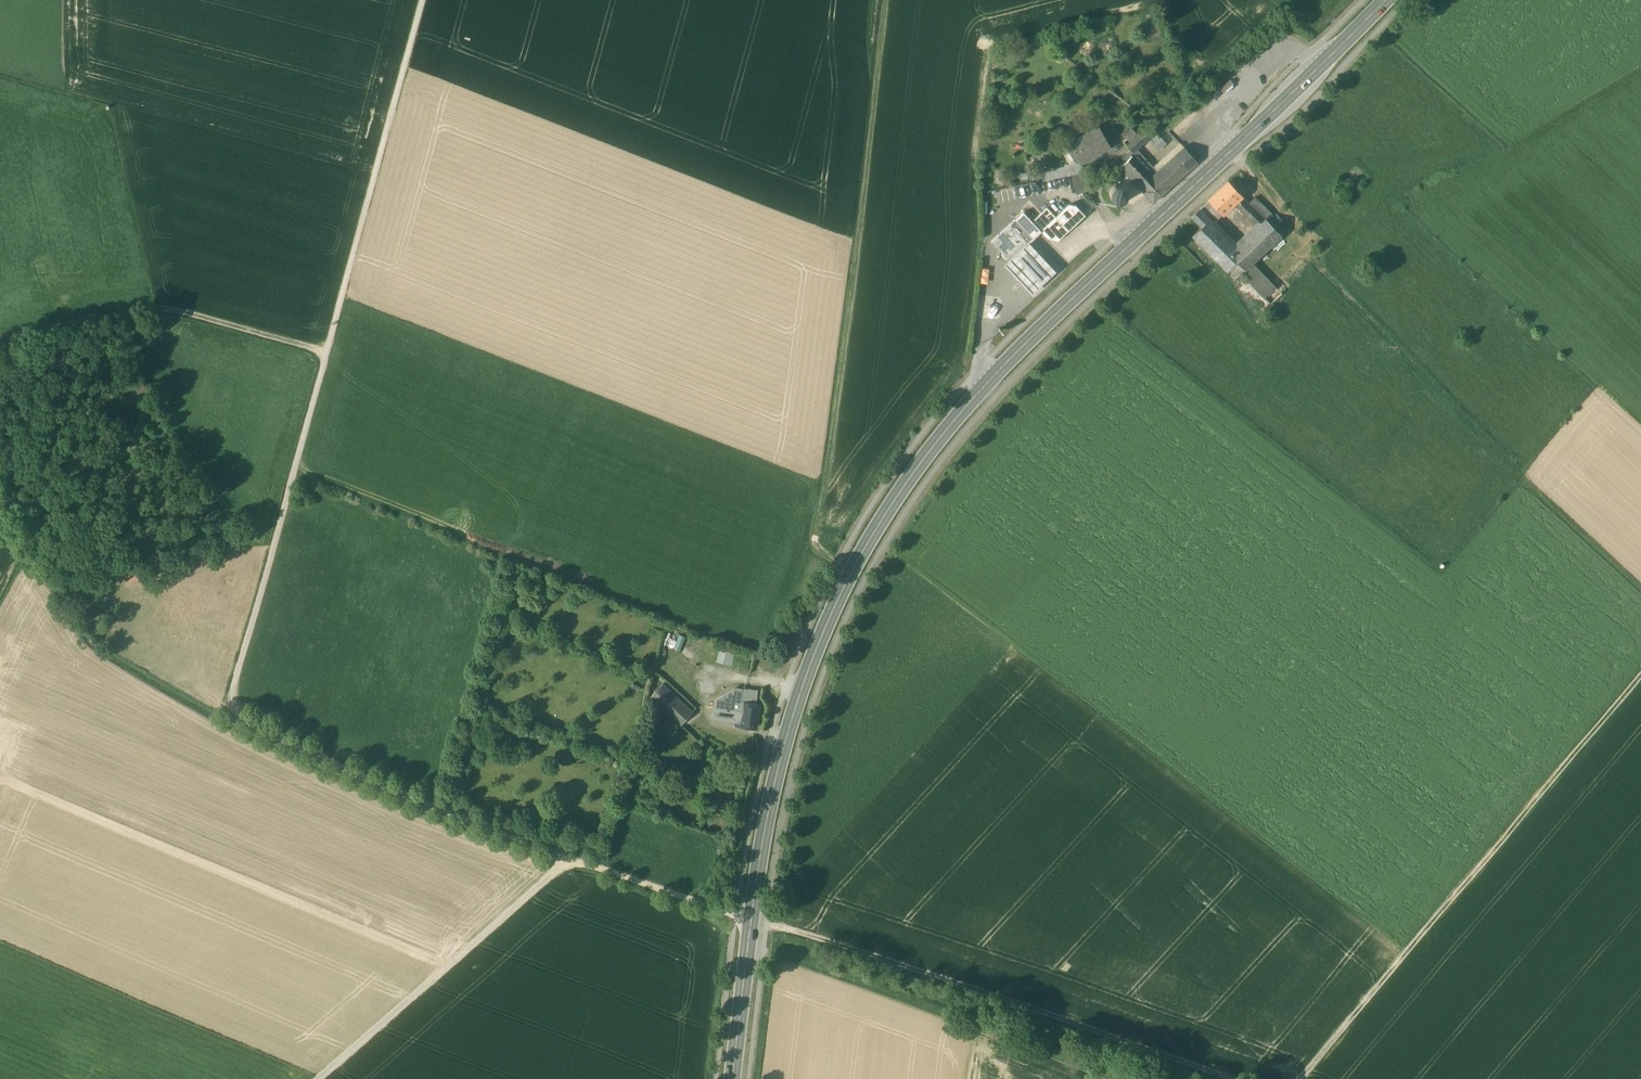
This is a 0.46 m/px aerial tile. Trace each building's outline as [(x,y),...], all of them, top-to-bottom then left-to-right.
[(1244,87),(1256,75),(1244,63),(1232,74),(1244,87)] [(1141,115),(1121,134),(1127,139),(1146,120),(1141,115)] [(1127,139),(1123,142),(1133,152),(1155,130),(1147,120),(1127,139)] [(1111,146),(1099,125),(1069,142),(1080,163),(1111,146)] [(1159,134),(1151,141),(1158,148),(1166,141),(1159,134)] [(1176,154),(1189,169),(1197,162),(1184,147),(1176,154)] [(1176,154),(1151,176),(1147,179),(1161,195),(1189,169),(1176,154)] [(1143,192),(1153,203),(1161,195),(1147,179),(1151,176),(1130,155),(1118,166),(1126,175),(1143,192)] [(1143,192),(1126,175),(1118,183),(1120,183),(1122,184),(1124,184),(1126,185),(1127,186),(1129,188),(1130,190),(1130,192),(1130,196),(1130,198),(1129,200),(1128,201),(1126,202),(1124,204),(1123,204),(1125,210),(1143,192)] [(1118,183),(1113,176),(1107,180),(1112,187),(1112,186),(1113,185),(1115,184),(1116,184),(1118,183)] [(1228,180),(1209,199),(1224,213),(1234,203),(1242,194),(1228,180)] [(1130,198),(1131,194),(1130,190),(1127,186),(1124,184),(1122,184),(1120,183),(1118,183),(1116,184),(1115,184),(1112,186),(1110,190),(1109,194),(1110,198),(1112,201),(1116,204),(1120,204),(1124,204),(1128,201),(1130,198)] [(1250,203),(1242,194),(1234,203),(1257,226),(1266,218),(1262,214),(1250,203)] [(1267,209),(1255,197),(1250,203),(1262,214),(1267,209)] [(1097,205),(1092,198),(1088,201),(1092,208),(1097,205)] [(1224,213),(1209,199),(1199,209),(1213,223),(1224,213)] [(1069,204),(1056,217),(1047,207),(1032,221),(1042,231),(1047,237),(1058,240),(1085,215),(1076,205),(1069,204)] [(1213,223),(1199,209),(1192,216),(1200,225),(1192,233),(1227,269),(1236,260),(1230,254),(1237,247),(1213,223)] [(1032,221),(1023,212),(1015,219),(1034,239),(1042,231),(1032,221)] [(1237,247),(1230,254),(1236,260),(1246,269),(1252,263),(1281,233),(1266,218),(1257,226),(1237,247)] [(1034,239),(1015,219),(991,241),(1002,253),(1007,259),(1009,260),(1010,261),(1029,243),(1034,239)] [(1029,243),(1010,261),(1009,260),(1005,263),(1019,278),(1033,293),(1056,271),(1042,257),(1029,243)] [(1246,269),(1236,260),(1227,269),(1237,278),(1242,273),(1246,269)] [(1242,273),(1271,304),(1282,293),(1252,263),(1246,269),(1242,273)] [(666,639),(676,642),(679,630),(669,627),(666,639)] [(733,665),(735,651),(719,648),(716,662),(733,665)] [(692,712),(663,684),(651,697),(681,724),(692,712)] [(758,693),(735,690),(716,702),(713,716),(735,720),(739,721),(741,701),(757,703),(758,693)] [(757,703),(741,701),(739,721),(735,720),(735,725),(754,727),(757,703)]
